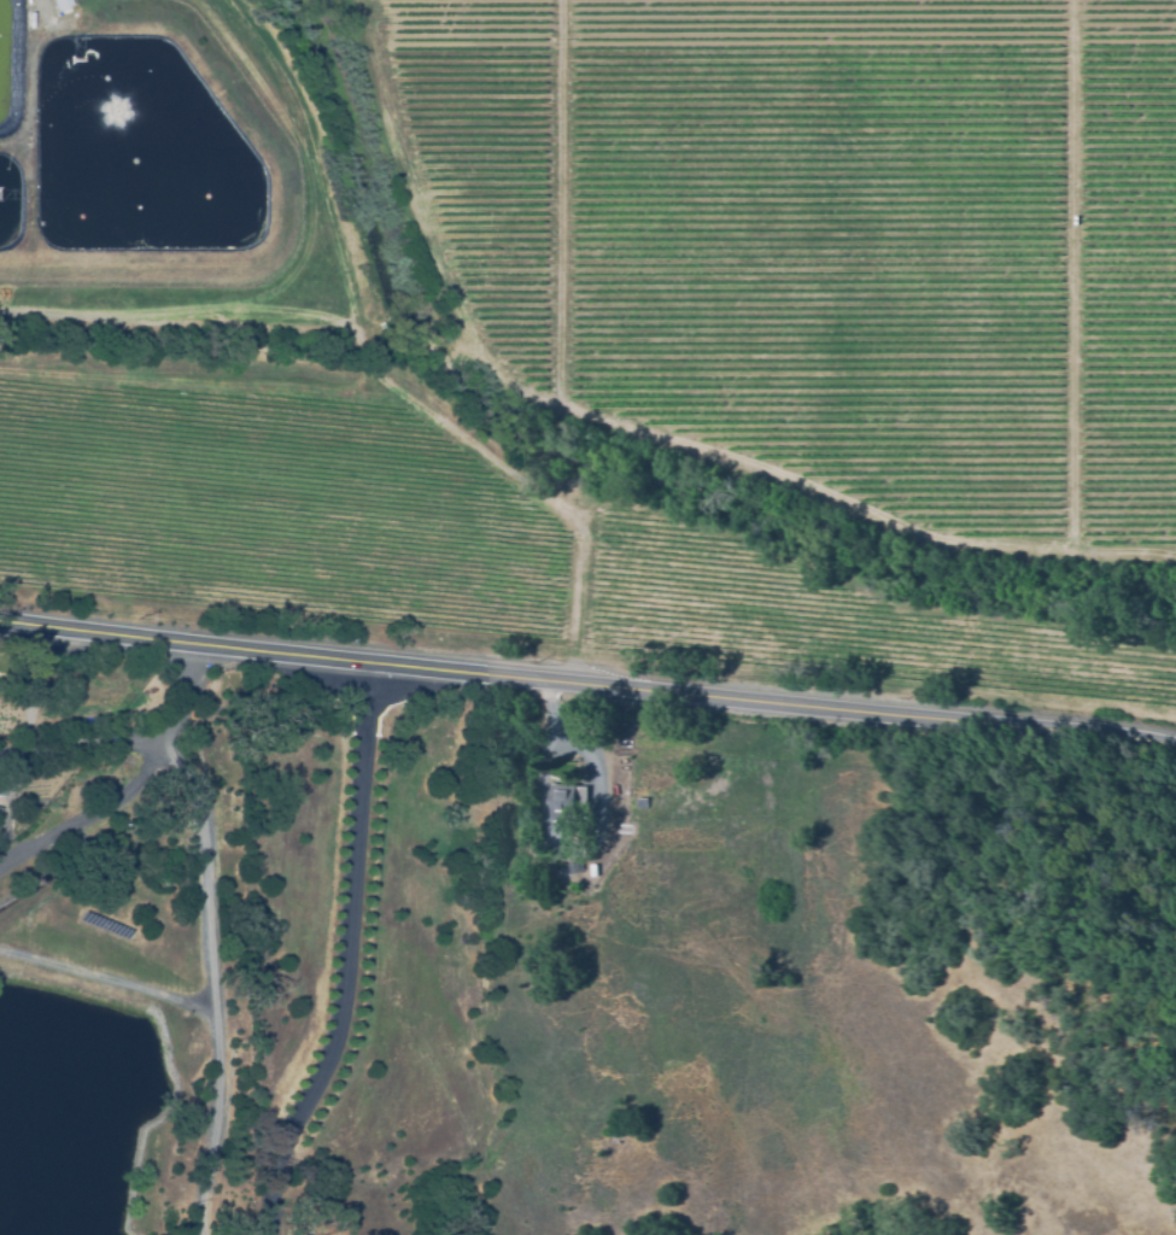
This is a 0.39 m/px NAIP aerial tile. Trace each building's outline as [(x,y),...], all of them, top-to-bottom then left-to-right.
[(47,10),(44,0),(62,0),(63,4),(47,10)] [(564,825),(557,825),(557,821),(550,821),(551,784),(575,784),(575,788),(586,789),(585,810),(579,810),(579,823),(564,823),(564,825)] [(637,797),(646,797),(645,807),(637,806),(637,797)] [(564,853),(560,859),(548,849),(552,843),(564,853)] [(567,859),(577,859),(578,870),(568,870),(567,859)]
